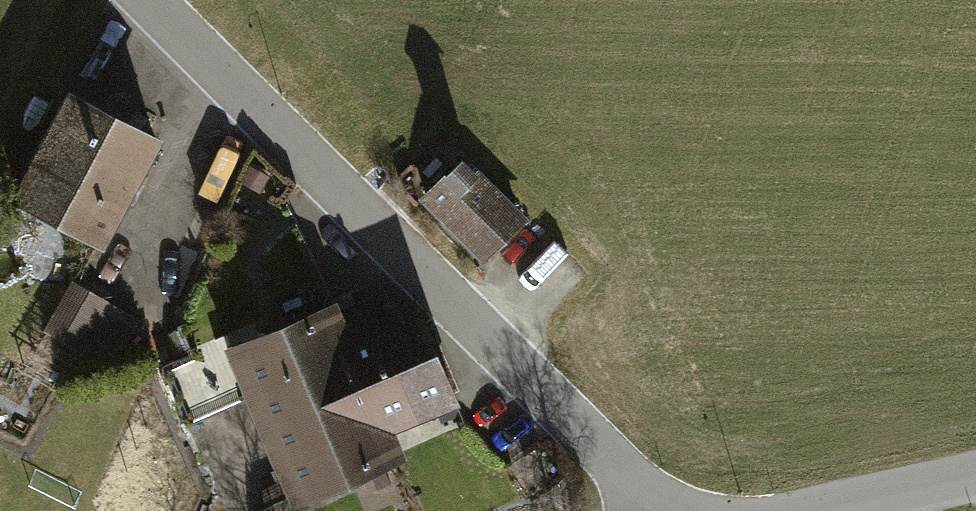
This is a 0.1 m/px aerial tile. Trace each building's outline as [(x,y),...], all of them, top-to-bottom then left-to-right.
[(102,246),(160,132),(64,84),(7,199),(102,246)] [(416,190),(483,255),(523,214),(456,149),(416,190)] [(267,173),(248,163),(239,178),(258,189),(267,173)] [(138,317),(70,277),(41,326),(109,366),(138,317)] [(333,297),(219,345),(289,509),(402,461),(391,434),(461,405),(413,292),(343,321),(333,297)]
